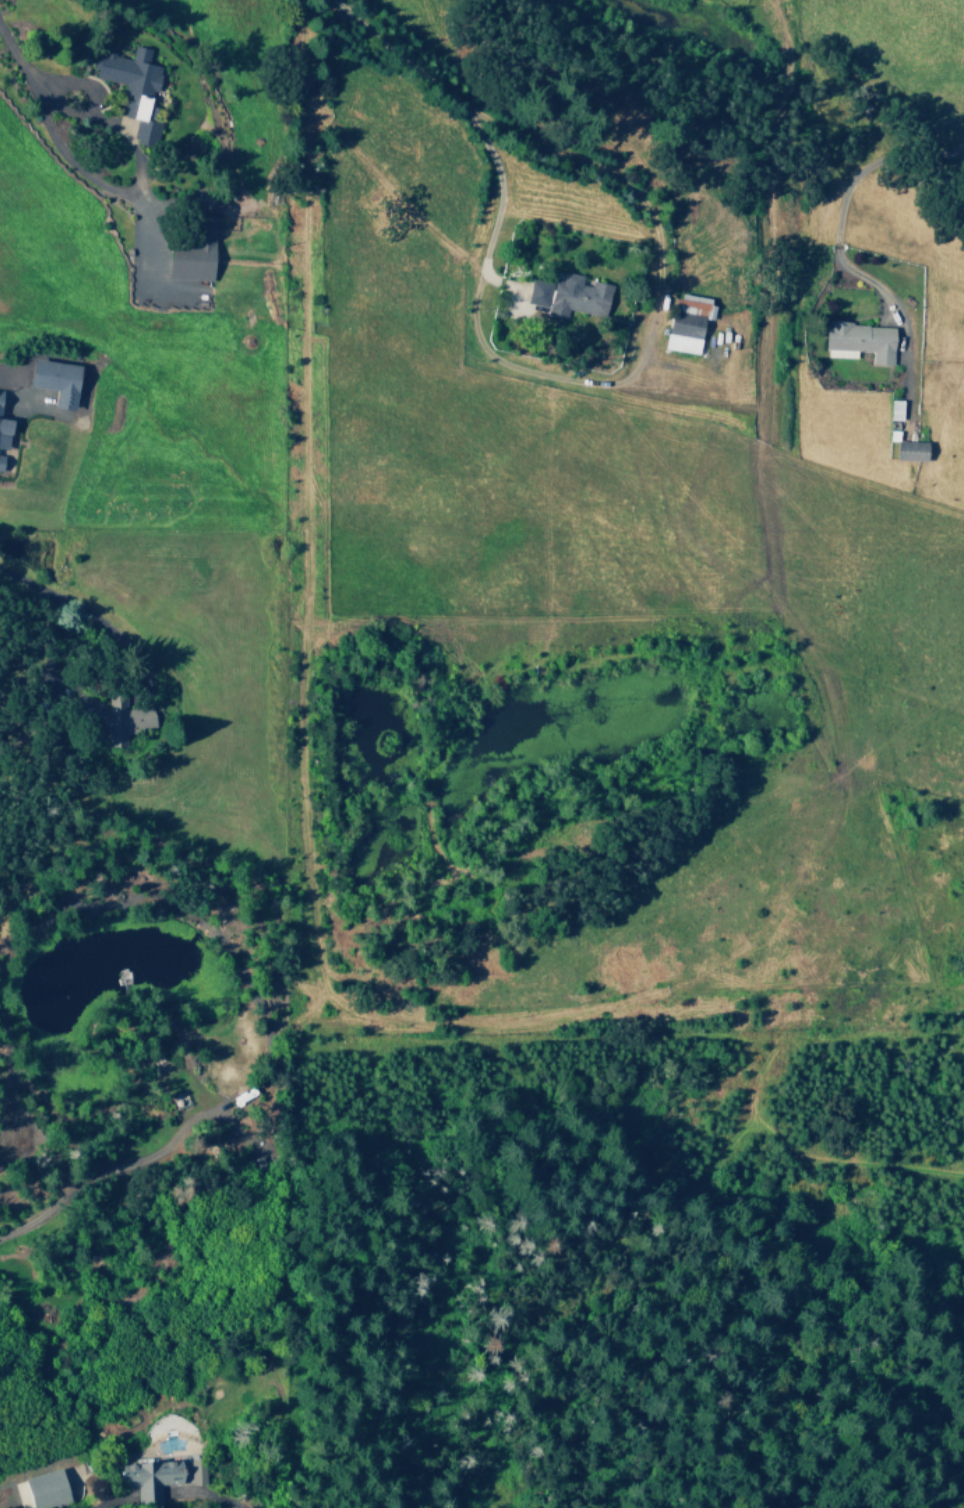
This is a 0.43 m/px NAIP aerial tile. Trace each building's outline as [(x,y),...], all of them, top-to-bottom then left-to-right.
[(146,121),(158,66),(145,63),(148,49),(132,45),(129,58),(97,51),(92,77),(123,84),(116,115),(146,121)] [(212,280),(214,215),(199,215),(198,240),(180,240),(180,247),(168,247),(167,279),(212,280)] [(524,302),(546,306),(545,314),(564,317),(565,309),(603,317),(609,286),(580,280),(581,275),(562,271),(561,280),(552,278),(552,283),(529,278),(524,302)] [(709,300),(673,293),(664,348),(697,354),(703,316),(710,318),(712,307),(708,307),(709,300)] [(893,326),(825,322),(824,349),(829,349),(828,354),(828,356),(855,357),(855,351),(871,351),(870,364),(891,365),(893,326)] [(54,390),(52,406),(73,410),(80,365),(32,358),(27,386),(54,390)] [(0,418),(0,470),(3,452),(6,453),(10,420),(0,418)] [(926,461),(926,441),(895,440),(895,460),(926,461)] [(154,727),(149,705),(125,710),(121,691),(107,694),(108,701),(94,705),(96,712),(97,712),(105,748),(125,744),(122,734),(154,727)] [(158,1486),(194,1482),(195,1495),(203,1494),(200,1459),(179,1461),(179,1459),(121,1465),(123,1487),(134,1486),(135,1502),(159,1500),(158,1486)] [(60,1469),(13,1480),(20,1507),(25,1506),(24,1501),(28,1500),(30,1507),(45,1507),(68,1502),(60,1469)]
